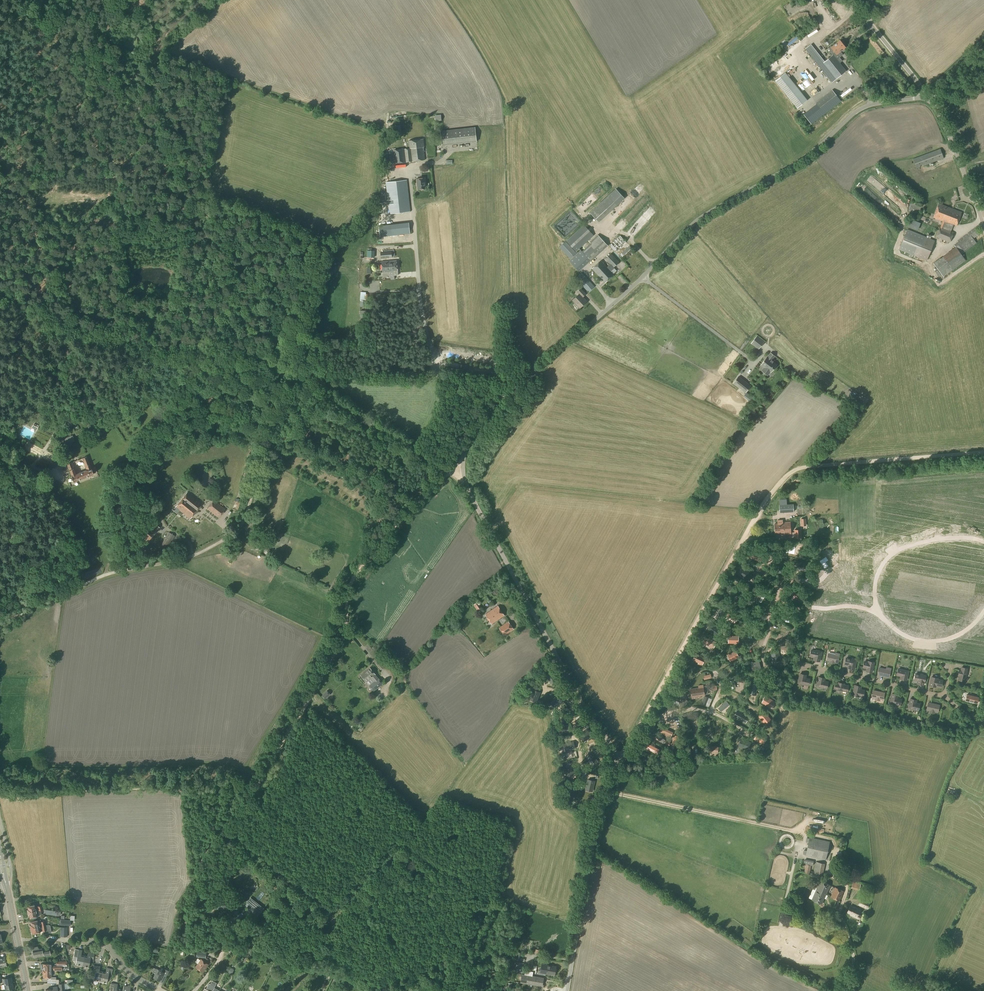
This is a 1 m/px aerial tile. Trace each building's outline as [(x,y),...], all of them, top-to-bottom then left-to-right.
[(831,48),(833,50),(830,52),(833,55),(824,62),(819,66),(832,82),(836,79),(846,71),(839,63),(837,60),(839,58),(843,55),(840,52),(845,47),(840,41),(831,48)] [(785,73),(775,81),(797,109),(807,101),(785,73)] [(814,92),(812,90),(815,87),(811,82),(806,87),(814,97),(819,93),(817,90),(814,92)] [(811,124),(841,101),(839,99),(832,90),(816,103),(817,104),(804,114),(811,124)] [(442,145),(477,141),(475,127),(440,131),(442,145)] [(390,164),(394,163),(425,160),(424,150),(424,147),(423,139),(409,141),(410,148),(393,150),(389,151),(390,164)] [(917,170),(944,160),(940,151),(913,161),(917,170)] [(425,178),(417,179),(418,189),(426,188),(425,178)] [(390,213),(410,211),(407,180),(386,182),(390,213)] [(590,213),(598,222),(624,198),(616,189),(590,213)] [(389,208),(388,206),(388,205),(387,204),(386,203),(384,202),(383,202),(381,203),(380,203),(379,204),(378,206),(377,206),(377,208),(377,209),(378,210),(378,211),(379,212),(380,213),(382,214),(383,214),(384,214),(385,213),(387,212),(388,210),(389,209),(389,208)] [(946,207),(939,204),(933,217),(941,220),(941,219),(943,220),(940,227),(936,237),(950,242),(953,233),(943,229),(946,221),(956,226),(962,212),(952,209),(946,207)] [(392,235),(410,233),(409,223),(391,225),(392,235)] [(569,258),(580,248),(593,235),(584,225),(560,247),(569,258)] [(943,277),(962,263),(966,260),(961,254),(976,243),(973,239),(977,236),(981,233),(976,227),(972,230),(957,241),(958,242),(955,244),(956,247),(952,250),(934,264),(943,277)] [(927,260),(935,241),(907,230),(900,249),(927,260)] [(580,270),(591,260),(603,248),(607,244),(598,235),(590,242),(591,243),(582,251),(581,250),(570,260),(580,270)] [(615,252),(626,242),(620,235),(609,246),(615,252)] [(624,262),(635,252),(630,246),(619,256),(624,262)] [(613,274),(610,271),(613,268),(614,267),(619,262),(611,253),(605,259),(610,264),(607,267),(602,262),(601,260),(592,268),(605,283),(614,275),(613,274)] [(394,275),(398,275),(397,260),(381,262),(382,272),(390,272),(394,271),(394,275)] [(589,292),(594,287),(581,273),(576,278),(589,292)] [(587,301),(582,296),(585,294),(581,289),(578,292),(580,294),(573,300),(580,308),(587,301)] [(368,301),(368,294),(366,294),(366,292),(361,292),(360,300),(360,306),(368,307),(368,301),(365,301),(365,300),(368,301)] [(758,350),(764,342),(757,336),(751,344),(758,350)] [(761,365),(763,367),(761,370),(768,376),(768,375),(777,364),(772,361),(775,356),(770,353),(767,357),(761,365)] [(733,383),(738,387),(745,393),(751,386),(738,376),(733,383)] [(81,412),(80,409),(78,410),(78,411),(77,411),(78,414),(82,424),(86,422),(87,424),(90,423),(89,421),(85,411),(81,412)] [(63,437),(71,434),(68,426),(60,428),(63,437)] [(91,469),(87,457),(82,458),(87,470),(76,475),(73,469),(74,468),(72,462),(67,464),(68,466),(67,466),(68,468),(69,469),(71,476),(73,481),(93,474),(91,469)] [(181,499),(196,511),(202,504),(187,492),(181,499)] [(190,519),(196,511),(181,499),(175,507),(173,510),(177,513),(179,510),(190,519)] [(219,518),(225,509),(214,500),(207,509),(219,518)] [(780,513),(793,512),(793,504),(779,505),(780,513)] [(791,533),(790,522),(783,522),(783,520),(777,520),(777,524),(774,524),(775,534),(781,533),(781,534),(791,533)] [(167,550),(175,536),(169,532),(160,547),(167,550)] [(801,544),(793,547),(795,554),(803,551),(801,544)] [(760,562),(762,555),(753,552),(751,558),(757,560),(757,561),(760,562)] [(744,570),(740,577),(747,581),(751,574),(744,570)] [(738,582),(736,585),(745,591),(747,588),(738,582)] [(731,591),(729,594),(739,600),(741,596),(731,591)] [(803,596),(791,591),(789,596),(801,601),(803,596)] [(760,592),(755,601),(761,604),(766,596),(760,592)] [(730,596),(727,602),(734,606),(738,600),(730,596)] [(478,612),(482,610),(477,602),(474,605),(478,612)] [(492,624),(504,615),(498,606),(486,615),(492,624)] [(720,607),(714,617),(718,619),(724,609),(720,607)] [(726,611),(722,618),(730,622),(734,616),(726,611)] [(504,636),(514,629),(509,621),(499,628),(504,636)] [(710,622),(706,630),(715,634),(718,627),(710,622)] [(713,648),(716,642),(706,637),(703,643),(713,648)] [(748,639),(742,643),(748,651),(753,647),(748,639)] [(781,659),(782,652),(771,650),(770,657),(781,659)] [(814,657),(813,660),(819,661),(821,652),(819,652),(819,651),(816,651),(812,650),(810,656),(814,657)] [(734,652),(727,655),(730,661),(737,658),(734,652)] [(702,666),(705,659),(699,656),(699,655),(695,653),(692,660),(698,663),(698,664),(702,666)] [(839,655),(838,654),(839,654),(836,653),(836,654),(835,656),(828,654),(827,660),(837,662),(839,655)] [(854,669),(856,660),(846,658),(845,664),(851,665),(850,668),(854,669)] [(759,661),(750,663),(753,671),(761,668),(759,661)] [(874,663),(868,662),(868,663),(864,662),(863,667),(869,668),(868,671),(872,672),(874,663)] [(378,678),(375,675),(376,675),(370,668),(361,675),(366,682),(372,678),(374,681),(371,684),(376,690),(383,683),(379,678),(378,678)] [(889,677),(891,669),(886,668),(886,670),(879,668),(878,674),(889,677)] [(966,677),(967,672),(966,672),(967,669),(961,668),(961,670),(960,670),(958,675),(960,676),(959,680),(964,681),(965,677),(966,677)] [(902,679),(906,680),(908,671),(899,669),(897,675),(903,676),(902,679)] [(552,671),(546,674),(550,682),(556,678),(552,671)] [(803,684),(808,685),(809,679),(803,678),(804,675),(800,674),(798,683),(800,683),(800,684),(803,684)] [(918,674),(916,674),(914,680),(919,681),(919,684),(923,685),(924,682),(925,676),(923,675),(918,674)] [(728,677),(731,689),(736,688),(734,680),(737,679),(736,675),(728,677)] [(826,688),(827,685),(828,682),(824,681),(824,679),(819,677),(817,686),(819,686),(819,687),(822,688),(822,687),(826,688)] [(942,681),(937,680),(937,679),(931,677),(930,685),(934,686),(934,685),(941,687),(942,681)] [(835,689),(837,689),(837,690),(842,691),(847,691),(848,686),(842,685),(842,684),(838,683),(838,684),(836,683),(835,689)] [(692,699),(701,698),(700,696),(704,695),(703,685),(698,686),(699,688),(690,689),(692,699)] [(855,685),(853,694),(855,695),(858,696),(858,695),(863,696),(864,690),(858,689),(859,686),(855,685)] [(533,689),(530,697),(537,700),(540,692),(533,689)] [(685,707),(688,701),(685,700),(688,694),(678,689),(673,699),(682,704),(681,705),(685,707)] [(325,699),(330,695),(327,691),(322,696),(325,699)] [(873,691),(872,697),(875,698),(875,699),(879,700),(879,699),(883,700),(884,693),(873,691)] [(892,694),(890,703),(892,703),(892,704),(895,704),(900,705),(901,699),(895,698),(896,695),(892,694)] [(979,697),(967,695),(966,700),(978,703),(979,697)] [(709,707),(712,699),(704,696),(701,704),(709,707)] [(765,696),(762,703),(769,707),(773,701),(765,696)] [(558,697),(552,703),(557,708),(563,702),(558,697)] [(910,699),(908,708),(910,708),(910,709),(913,710),(913,709),(918,710),(919,704),(915,703),(916,700),(910,699)] [(927,709),(938,712),(939,706),(928,703),(927,709)] [(737,711),(734,716),(739,719),(742,721),(742,720),(746,722),(748,718),(745,715),(744,716),(742,714),(737,711)] [(764,712),(759,716),(764,723),(770,719),(764,712)] [(568,725),(560,726),(561,733),(570,731),(568,725)] [(730,725),(728,729),(737,734),(739,731),(730,725)] [(586,730),(579,735),(584,741),(591,736),(586,730)] [(654,737),(663,741),(665,737),(655,733),(654,737)] [(757,733),(754,739),(762,743),(765,736),(757,733)] [(573,742),(565,744),(567,751),(575,748),(573,742)] [(647,742),(644,746),(657,753),(659,749),(647,742)] [(735,745),(734,752),(745,753),(746,747),(735,745)] [(592,752),(586,756),(590,763),(596,760),(592,752)] [(572,765),(566,771),(571,776),(577,769),(572,765)] [(588,780),(586,788),(593,790),(595,781),(593,781),(588,780)] [(569,785),(567,793),(575,795),(577,787),(569,785)] [(826,860),(829,842),(810,838),(806,856),(826,860)] [(806,864),(804,873),(809,874),(811,865),(813,866),(814,861),(805,859),(803,864),(806,864)] [(823,876),(825,864),(816,862),(813,874),(823,876)] [(821,904),(822,903),(830,885),(820,881),(812,900),(821,904)] [(264,908),(273,897),(273,896),(268,892),(260,886),(250,898),(247,902),(261,912),(264,908)] [(839,901),(844,891),(835,887),(831,897),(839,901)] [(867,909),(870,902),(861,898),(858,905),(867,909)] [(227,901),(222,906),(235,917),(239,911),(236,909),(231,905),(233,903),(228,899),(227,901)] [(859,919),(861,916),(858,914),(860,910),(850,906),(847,912),(853,915),(852,916),(859,919)] [(43,909),(27,912),(28,915),(29,918),(37,916),(36,913),(39,913),(39,914),(43,913),(45,913),(45,910),(43,911),(43,909)] [(30,928),(46,925),(45,921),(41,922),(40,920),(29,922),(30,925),(29,925),(29,927),(30,927),(30,928)] [(40,932),(40,931),(42,931),(43,931),(43,934),(51,932),(50,925),(48,925),(46,925),(30,928),(31,931),(31,930),(32,933),(40,932)] [(38,950),(37,947),(32,948),(33,950),(33,951),(32,952),(33,954),(34,954),(34,957),(44,955),(44,956),(51,955),(49,949),(41,950),(41,949),(38,950)] [(82,966),(84,956),(81,955),(82,951),(76,949),(73,960),(76,960),(75,965),(82,966)] [(84,956),(82,966),(88,967),(90,961),(93,961),(95,953),(88,952),(87,956),(84,956)] [(203,973),(209,965),(201,960),(196,967),(203,973)] [(554,975),(556,966),(542,964),(541,972),(538,971),(537,974),(542,975),(543,973),(554,975)] [(66,969),(66,966),(55,966),(51,966),(51,969),(47,969),(47,970),(43,970),(43,973),(43,977),(43,980),(47,980),(47,983),(55,983),(64,984),(64,981),(59,981),(59,980),(56,980),(56,977),(51,977),(51,971),(53,971),(62,970),(62,969),(66,969)] [(100,982),(102,972),(99,971),(100,966),(96,966),(94,966),(91,976),(94,977),(93,980),(100,982)] [(162,971),(158,969),(151,966),(151,971),(156,974),(154,977),(160,980),(163,975),(166,977),(169,971),(163,968),(162,971)] [(102,972),(100,982),(106,983),(107,980),(110,981),(113,969),(106,968),(105,972),(102,972)] [(542,986),(543,978),(532,976),(533,972),(525,970),(525,975),(522,974),(521,983),(542,986)] [(3,979),(1,979),(0,975),(0,982),(2,982),(2,981),(4,981),(5,989),(13,987),(11,977),(3,979)]
